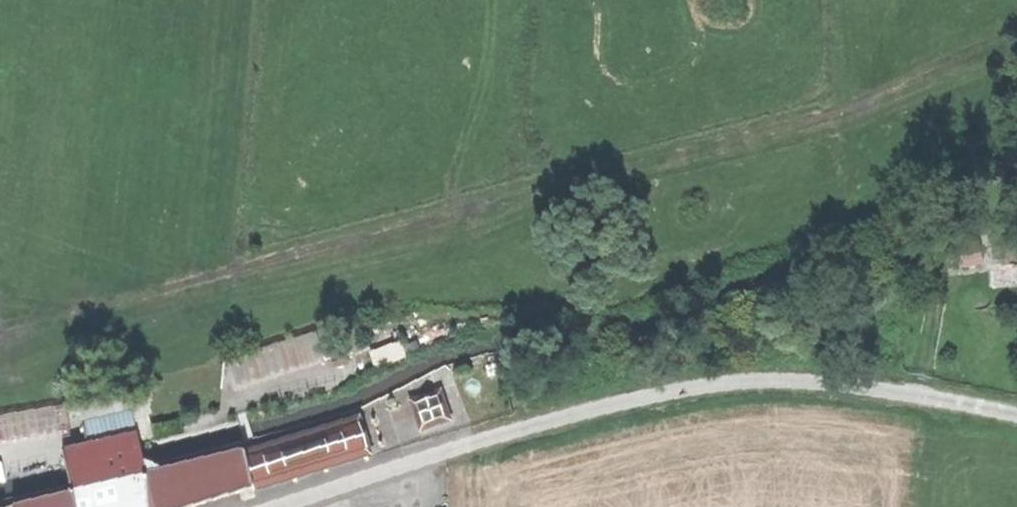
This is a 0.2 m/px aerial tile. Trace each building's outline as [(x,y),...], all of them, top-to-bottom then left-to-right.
[(992,285),(1016,284),(1016,265),(992,266),(992,285)] [(240,356),(247,380),(323,356),(316,333),(240,356)] [(410,397),(420,430),(455,420),(444,386),(410,397)] [(57,404),(4,413),(10,443),(63,434),(57,404)] [(91,424),(97,446),(146,433),(141,412),(91,424)] [(254,487),(366,452),(356,418),(243,453),(254,487)] [(157,474),(146,433),(97,446),(72,452),(82,493),(157,474)] [(254,487),(243,453),(157,474),(82,493),(76,494),(79,506),(187,506),(254,487)] [(20,506),(79,506),(76,494),(20,506)]
